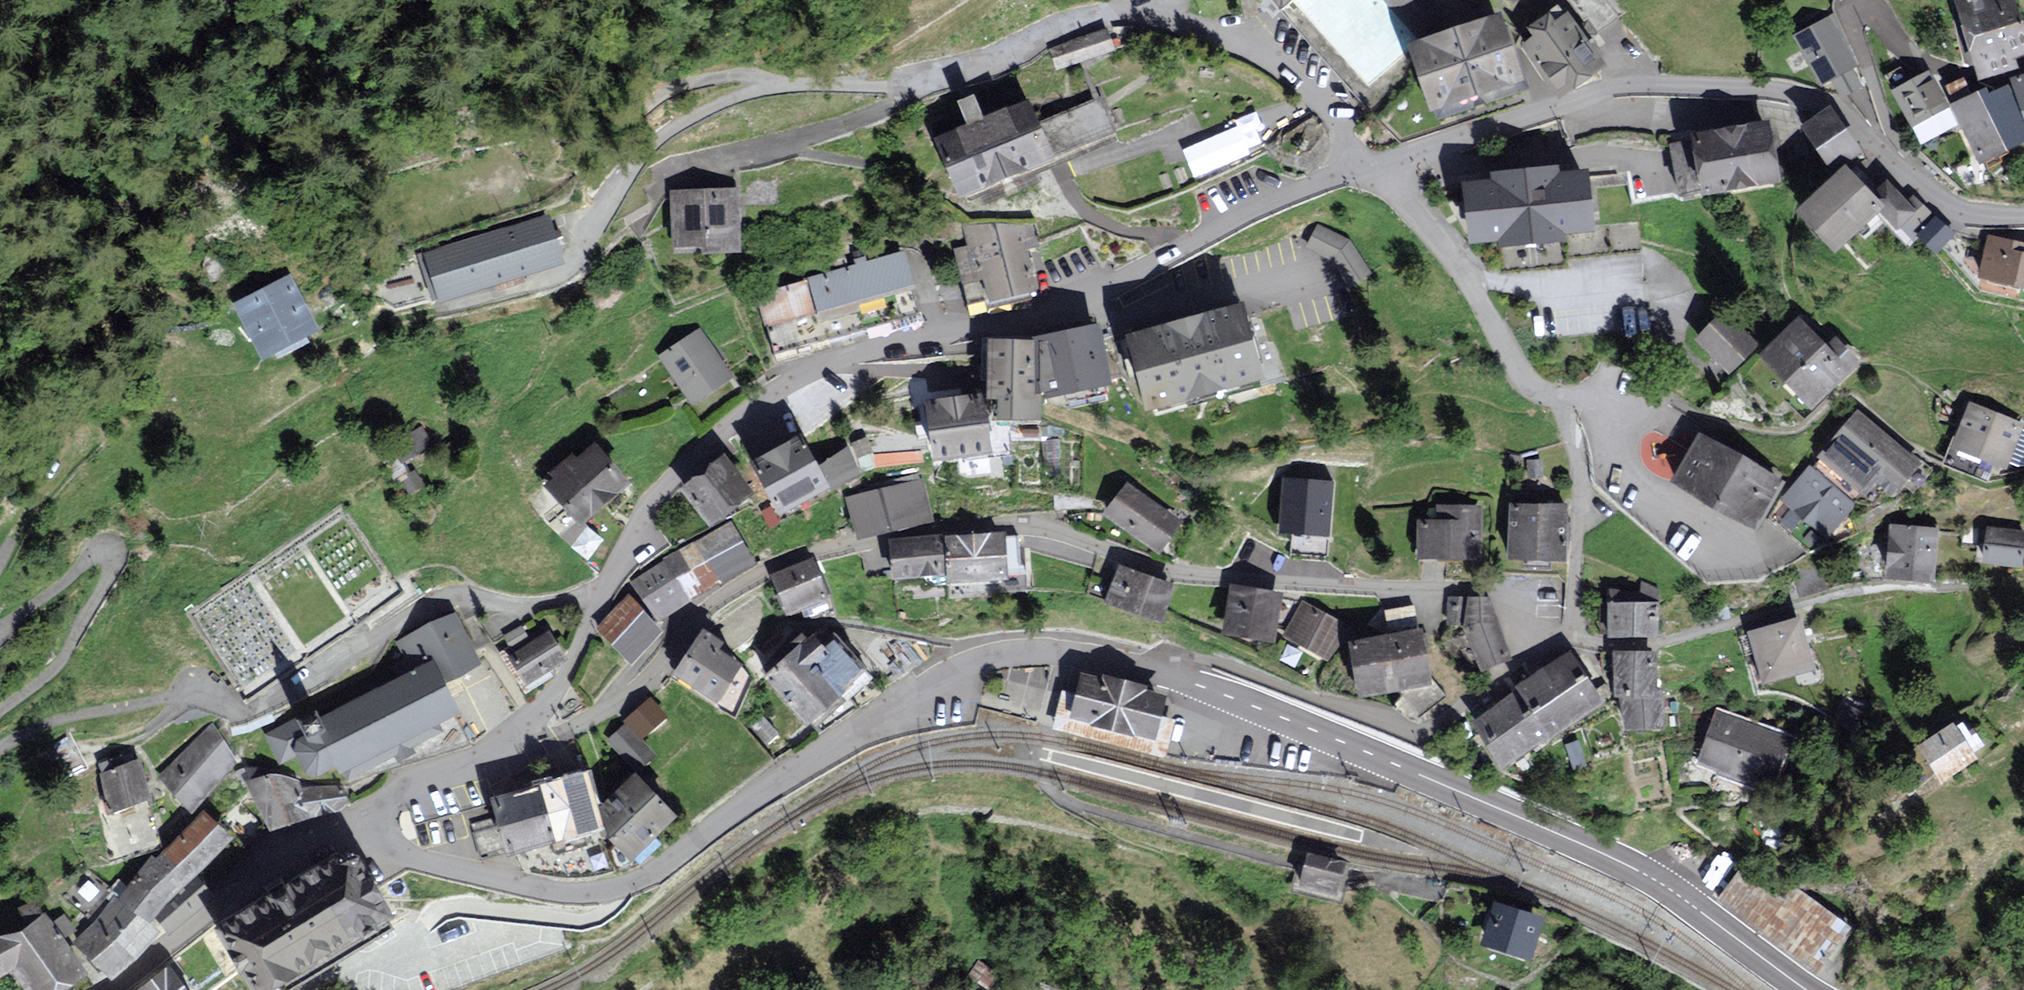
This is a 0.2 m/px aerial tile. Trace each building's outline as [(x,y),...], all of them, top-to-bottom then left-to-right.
[(1375,118),(1423,67),(1415,44),(1425,41),(1389,0),(1275,0),(1375,118)] [(1956,5),(1973,68),(2023,55),(2023,29),(2016,0),(1977,0),(1956,5)] [(1563,10),(1511,44),(1549,101),(1601,67),(1563,10)] [(1425,41),(1415,44),(1423,67),(1435,105),(1514,80),(1494,19),(1425,41)] [(1830,20),(1795,39),(1821,85),(1831,79),(1842,99),(1862,87),(1854,73),(1859,70),(1830,20)] [(1058,66),(1118,48),(1111,23),(1051,41),(1058,66)] [(1931,72),(1894,92),(1922,147),(1958,128),(1949,106),(1931,72)] [(2007,82),(2023,123),(2023,77),(2007,82)] [(1949,106),(1958,128),(1975,169),(2023,150),(2023,123),(2007,82),(1949,106)] [(968,133),(937,145),(959,200),(1051,163),(1029,109),(983,127),(974,104),(959,111),(968,133)] [(1829,110),(1799,131),(1835,181),(1846,169),(1864,159),(1829,110)] [(1772,124),(1695,139),(1708,205),(1784,191),(1772,124)] [(1585,162),(1450,177),(1457,243),(1592,228),(1585,162)] [(1876,196),(1846,169),(1835,181),(1794,223),(1835,263),(1878,221),(1890,209),(1876,196)] [(1887,184),(1876,196),(1890,209),(1878,221),(1895,238),(1901,232),(1911,242),(1937,216),(1917,196),(1908,205),(1887,184)] [(742,245),(738,185),(675,190),(679,250),(742,245)] [(546,214),(419,253),(434,300),(561,261),(546,214)] [(1939,218),(1917,243),(1936,261),(1959,236),(1939,218)] [(1025,220),(957,227),(966,304),(1034,296),(1025,220)] [(1987,238),(1979,283),(2023,292),(2023,245),(1987,238)] [(911,254),(814,281),(827,326),(924,300),(911,254)] [(814,281),(761,295),(773,341),(827,326),(814,281)] [(289,290),(245,312),(267,355),(311,333),(289,290)] [(1244,309),(1129,341),(1148,408),(1263,376),(1244,309)] [(1727,311),(1695,342),(1729,380),(1763,349),(1727,311)] [(1825,350),(1799,321),(1757,358),(1811,416),(1862,369),(1835,340),(1825,350)] [(704,325),(658,350),(688,404),(733,379),(704,325)] [(1033,342),(1032,347),(1035,347),(1033,407),(1042,407),(1115,397),(1098,330),(1033,342)] [(1032,347),(989,345),(987,409),(997,410),(996,427),(1041,429),(1042,407),(1033,407),(1035,347),(1032,347)] [(926,411),(934,467),(993,459),(989,428),(985,403),(926,411)] [(1954,460),(2007,480),(2023,436),(2023,428),(1973,409),(1954,460)] [(1786,498),(1829,535),(1883,472),(1899,486),(1918,464),(1859,414),(1786,498)] [(433,445),(421,426),(391,444),(403,463),(433,445)] [(802,441),(749,468),(778,526),(831,500),(815,467),(802,441)] [(1779,484),(1701,441),(1678,482),(1756,526),(1779,484)] [(595,451),(551,489),(579,522),(623,483),(595,451)] [(848,451),(815,467),(831,500),(864,484),(848,451)] [(723,462),(686,492),(711,523),(748,494),(723,462)] [(844,498),(855,544),(933,525),(922,478),(844,498)] [(1329,537),(1333,482),(1282,478),(1279,534),(1329,537)] [(1132,491),(1113,519),(1164,553),(1183,524),(1132,491)] [(1438,523),(1422,523),(1421,559),(1475,560),(1476,510),(1438,510),(1438,523)] [(1565,511),(1512,510),(1512,564),(1564,565),(1565,511)] [(2023,551),(2023,534),(1968,528),(1966,554),(2023,560),(2023,551)] [(666,563),(635,586),(658,616),(749,561),(730,529),(666,563)] [(1939,531),(1897,529),(1895,577),(1936,580),(1939,531)] [(949,541),(893,545),(896,585),(952,581),(953,591),(1014,587),(1010,537),(949,541)] [(811,564),(774,577),(788,614),(824,600),(811,564)] [(1172,588),(1120,569),(1106,607),(1158,627),(1172,588)] [(1236,583),(1224,629),(1271,641),(1282,595),(1236,583)] [(1658,590),(1602,590),(1603,634),(1658,634),(1658,590)] [(1507,657),(1490,598),(1451,597),(1448,625),(1462,627),(1484,667),(1507,657)] [(627,598),(595,630),(630,666),(663,633),(627,598)] [(1307,598),(1282,635),(1326,664),(1351,627),(1307,598)] [(465,610),(402,642),(413,664),(433,653),(447,680),(489,659),(465,610)] [(1799,620),(1756,632),(1769,678),(1812,666),(1799,620)] [(806,719),(860,669),(823,628),(769,678),(806,719)] [(706,633),(679,673),(720,700),(741,668),(721,655),(727,646),(706,633)] [(1419,633),(1353,645),(1361,689),(1427,677),(1419,633)] [(1617,650),(1630,732),(1675,725),(1661,643),(1617,650)] [(1573,647),(1514,684),(1519,692),(1548,739),(1608,702),(1573,647)] [(447,680),(433,653),(413,664),(336,702),(333,696),(267,730),(286,766),(299,760),(307,776),(329,779),(341,773),(348,786),(448,734),(443,725),(465,714),(447,680)] [(1160,701),(1087,683),(1083,701),(1079,714),(1099,718),(1098,722),(1130,730),(1131,726),(1152,731),(1155,718),(1160,701)] [(1519,692),(1473,721),(1503,768),(1548,739),(1519,692)] [(1083,701),(1065,696),(1057,730),(1164,756),(1172,722),(1155,718),(1152,731),(1131,726),(1130,730),(1098,722),(1099,718),(1079,714),(1083,701)] [(1787,740),(1722,718),(1706,766),(1770,788),(1787,740)] [(212,726),(165,774),(191,811),(236,763),(212,726)] [(1963,728),(1958,731),(1955,726),(1925,748),(1947,779),(1977,757),(1973,752),(1982,746),(1972,731),(1968,734),(1963,728)] [(637,768),(652,754),(626,728),(611,742),(637,768)] [(139,765),(103,778),(114,808),(150,795),(139,765)] [(345,804),(341,787),(301,789),(297,782),(275,774),(250,782),(274,830),(305,819),(345,804)] [(589,776),(497,802),(511,850),(602,824),(589,776)] [(611,848),(623,860),(672,815),(638,777),(605,809),(611,848)] [(221,838),(203,820),(78,942),(112,974),(134,958),(156,932),(144,921),(181,865),(187,872),(221,838)] [(351,855),(284,895),(226,930),(263,989),(268,989),(389,917),(351,855)] [(1342,866),(1311,859),(1305,886),(1335,893),(1342,866)] [(1726,899),(1816,970),(1843,936),(1753,865),(1726,899)] [(215,887),(199,873),(158,920),(174,934),(215,887)] [(1539,924),(1498,911),(1487,948),(1528,960),(1539,924)] [(47,914),(0,937),(0,973),(11,966),(29,989),(57,989),(85,973),(47,914)] [(171,971),(146,989),(186,989),(171,971)]
